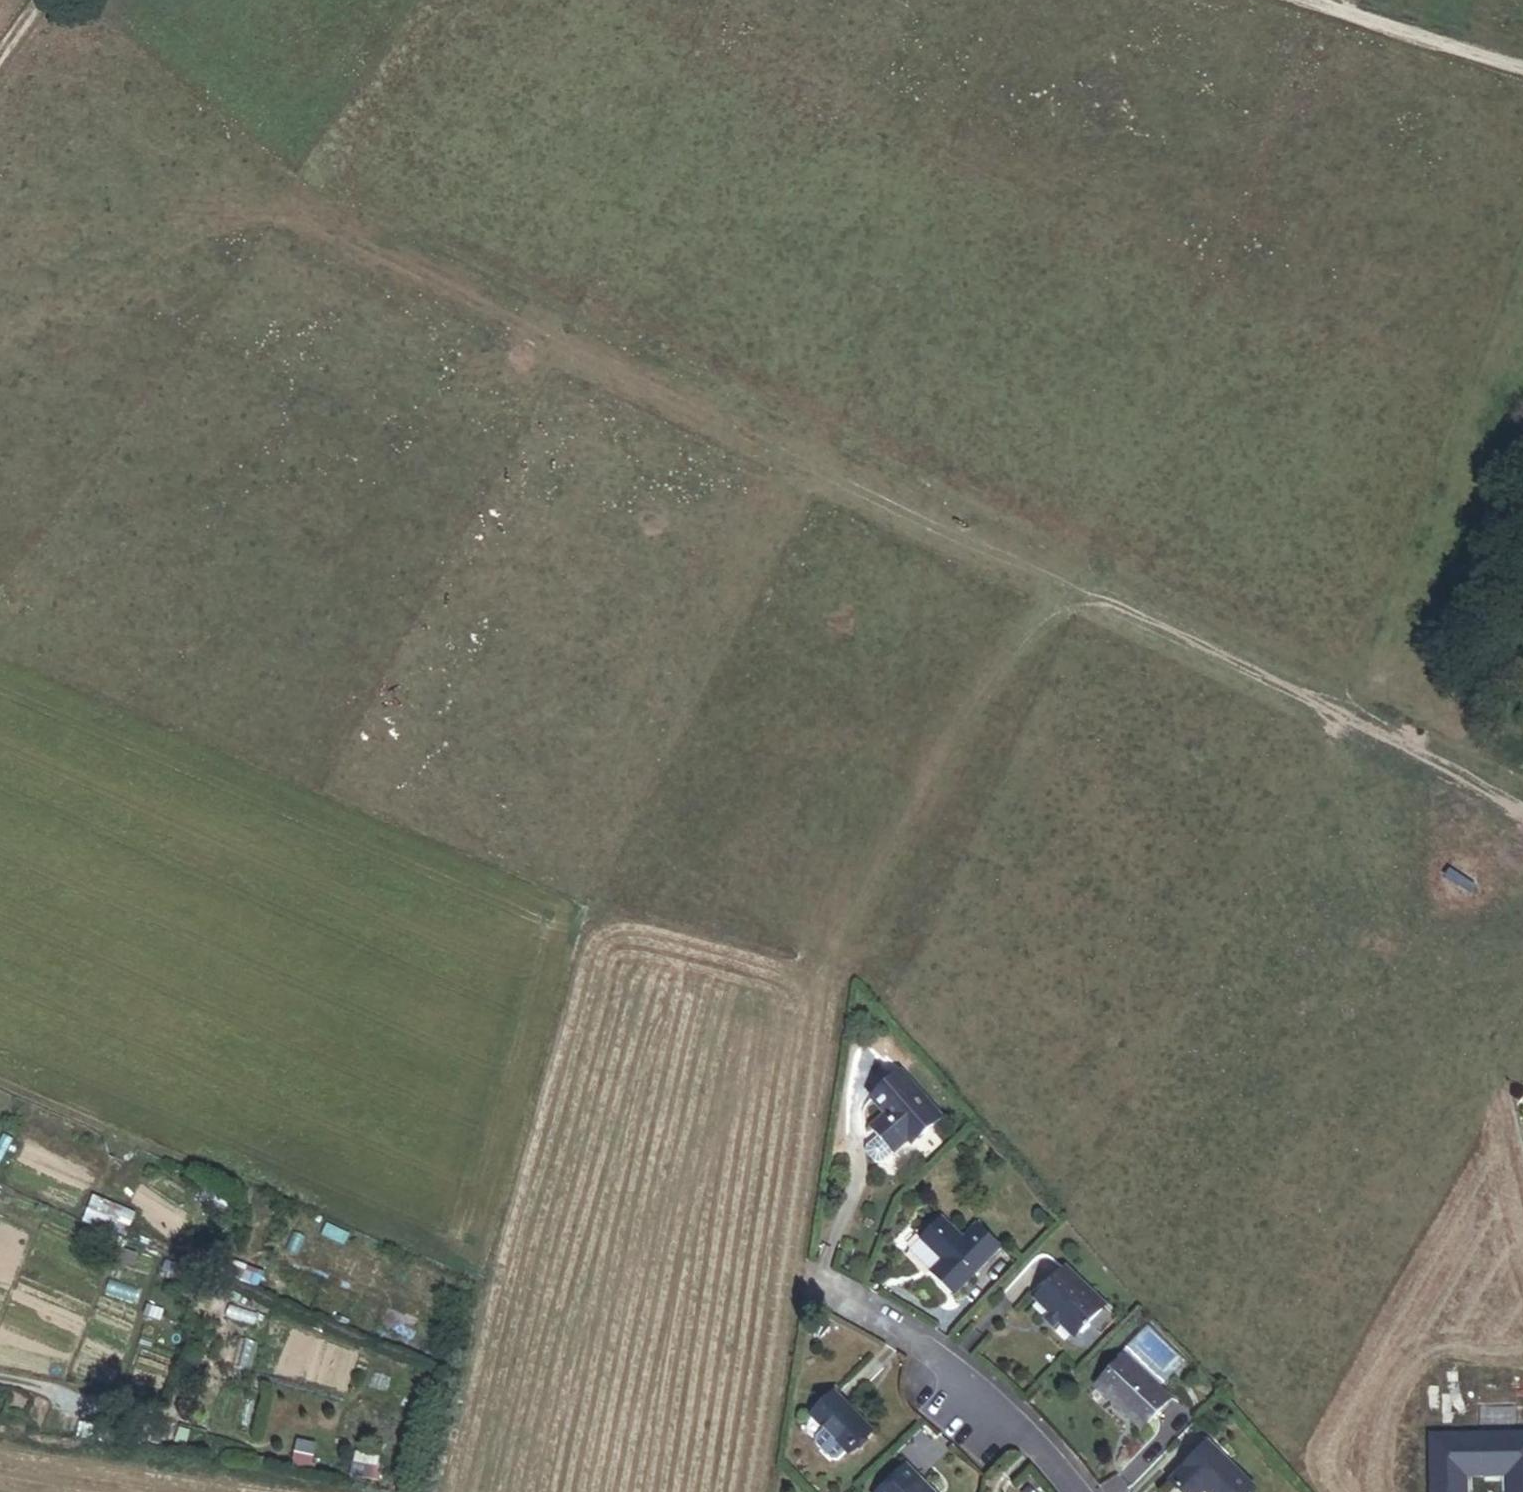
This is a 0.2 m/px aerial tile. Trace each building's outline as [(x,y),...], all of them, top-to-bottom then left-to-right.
[(911,1143),(941,1116),(898,1067),(868,1094),(884,1113),(869,1126),(891,1151),(906,1138),(911,1143)] [(118,1194),(88,1182),(78,1208),(107,1220),(113,1207),(118,1194)] [(121,1226),(127,1212),(113,1207),(107,1220),(121,1226)] [(952,1291),(997,1244),(973,1220),(959,1235),(939,1215),(919,1237),(920,1239),(939,1256),(928,1268),(952,1291)] [(920,1239),(909,1250),(928,1268),(939,1256),(920,1239)] [(1057,1315),(1075,1331),(1104,1300),(1064,1263),(1035,1295),(1052,1310),(1057,1315)] [(1052,1320),(1057,1315),(1052,1310),(1047,1315),(1052,1320)] [(1142,1424),(1172,1392),(1127,1348),(1096,1380),(1142,1424)] [(870,1425),(832,1388),(810,1410),(823,1424),(815,1432),(815,1438),(831,1453),(837,1454),(845,1445),(848,1448),(870,1425)] [(1255,1481),(1207,1437),(1171,1477),(1187,1491),(1196,1491),(1203,1484),(1212,1491),(1244,1491),(1255,1481)] [(915,1476),(917,1474),(903,1459),(901,1461),(915,1476)] [(930,1491),(932,1489),(917,1474),(915,1476),(901,1461),(873,1488),(876,1491),(931,1491),(930,1491)]
